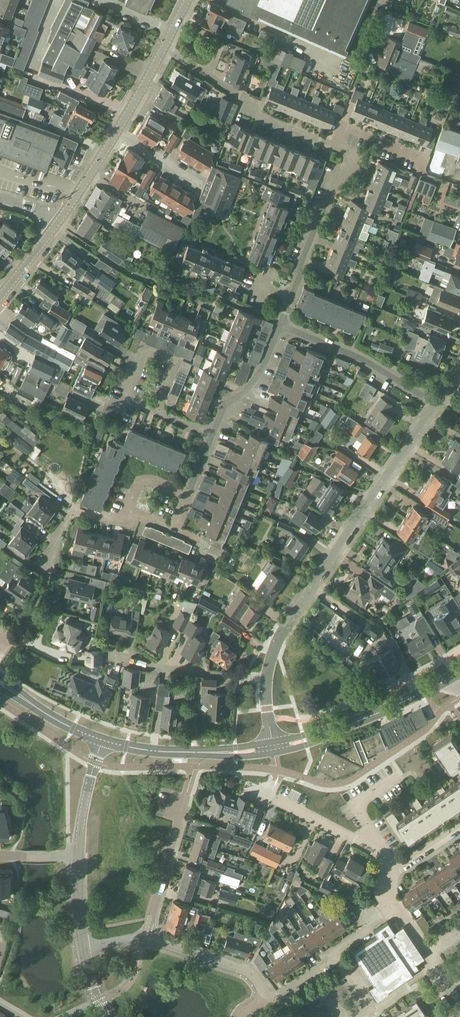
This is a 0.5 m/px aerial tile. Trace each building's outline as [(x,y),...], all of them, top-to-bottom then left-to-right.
[(15,4),(5,0),(0,0),(0,11),(13,16),(15,11),(13,10),(15,4)] [(84,4),(75,0),(72,0),(51,43),(41,61),(43,61),(38,73),(47,76),(53,65),(56,59),(60,51),(65,41),(84,4)] [(72,0),(64,0),(51,28),(52,28),(47,41),(51,43),(72,0)] [(126,2),(150,13),(155,0),(127,0),(126,2)] [(242,7),(241,9),(344,55),(369,0),(227,0),(242,7)] [(44,13),(46,7),(31,1),(29,7),(44,13)] [(208,9),(206,14),(222,21),(225,23),(225,22),(227,23),(237,27),(243,30),(247,20),(232,14),(233,13),(230,12),(226,10),(227,9),(212,2),(211,3),(209,3),(208,7),(208,9)] [(85,4),(66,41),(90,52),(91,48),(97,37),(101,39),(108,24),(102,21),(102,19),(115,25),(116,24),(120,27),(113,40),(120,45),(118,49),(127,54),(129,49),(130,48),(138,32),(123,24),(124,21),(117,17),(117,18),(105,13),(87,6),(85,4)] [(447,6),(445,11),(448,12),(449,14),(451,14),(452,14),(456,15),(458,11),(447,6)] [(44,13),(29,7),(27,13),(42,18),(44,13)] [(40,24),(42,18),(27,13),(25,18),(40,24)] [(202,18),(201,22),(201,24),(201,25),(215,32),(218,26),(220,26),(222,21),(206,14),(204,18),(202,18)] [(15,16),(13,22),(22,26),(23,24),(24,19),(15,16)] [(40,24),(25,18),(24,19),(23,24),(28,26),(37,30),(40,24)] [(3,40),(6,34),(8,34),(9,31),(24,36),(26,32),(27,28),(22,26),(13,22),(12,22),(10,28),(8,27),(0,24),(0,39),(3,40)] [(388,37),(383,50),(416,62),(418,57),(419,57),(419,58),(420,55),(413,52),(420,35),(425,36),(428,29),(410,22),(402,42),(388,37)] [(235,33),(237,28),(234,27),(227,24),(225,29),(232,32),(235,33)] [(443,24),(441,30),(457,36),(459,29),(456,28),(456,25),(453,24),(452,26),(447,24),(447,25),(443,24)] [(37,36),(39,30),(37,30),(28,26),(27,28),(26,32),(35,35),(37,36)] [(262,29),(258,36),(259,36),(274,42),(276,34),(262,29)] [(35,41),(37,36),(35,35),(26,32),(24,36),(24,37),(33,41),(35,41)] [(33,47),(35,41),(33,41),(24,37),(21,43),(31,46),(33,47)] [(3,40),(0,39),(0,61),(12,65),(15,60),(16,57),(1,51),(3,48),(0,47),(3,40)] [(89,52),(66,41),(61,52),(60,51),(56,59),(53,65),(47,76),(61,81),(65,71),(68,64),(70,61),(72,62),(82,66),(89,52)] [(30,53),(33,47),(31,46),(21,43),(20,47),(19,49),(29,52),(30,53)] [(28,58),(30,53),(29,52),(19,49),(17,54),(27,58),(28,58)] [(231,64),(248,71),(251,64),(254,66),(258,56),(243,50),(241,55),(235,53),(231,64)] [(383,50),(378,62),(391,67),(389,72),(404,78),(410,80),(415,68),(421,71),(423,65),(430,68),(432,63),(419,58),(419,57),(418,57),(416,62),(383,50)] [(26,64),(28,58),(27,58),(17,54),(16,57),(15,60),(24,63),(26,64)] [(265,64),(273,67),(276,61),(268,58),(265,64)] [(94,68),(93,70),(112,80),(116,73),(117,73),(119,70),(118,69),(120,67),(104,59),(98,70),(94,68)] [(24,68),(26,64),(24,63),(15,60),(12,65),(24,70),(24,68)] [(358,69),(367,72),(371,64),(361,60),(361,61),(358,69)] [(90,69),(82,66),(72,62),(70,61),(68,64),(65,71),(79,77),(80,74),(86,77),(90,69)] [(273,67),(265,87),(270,89),(265,102),(277,107),(283,91),(276,88),(278,80),(276,79),(282,64),(276,61),(273,67)] [(226,75),(224,80),(232,84),(245,89),(247,84),(244,82),(248,71),(231,64),(226,75)] [(175,69),(170,78),(174,80),(171,84),(186,93),(185,95),(192,99),(195,92),(196,93),(200,86),(199,85),(200,84),(199,83),(199,82),(194,79),(193,80),(175,69)] [(96,75),(90,85),(105,93),(106,92),(107,92),(108,89),(108,88),(112,80),(93,70),(92,72),(96,75)] [(26,95),(30,85),(18,80),(14,89),(26,95)] [(164,85),(155,101),(168,109),(169,109),(166,114),(181,124),(185,118),(174,112),(178,105),(172,102),(178,93),(164,85)] [(287,111),(296,87),(294,86),(290,94),(283,91),(277,107),(287,111)] [(298,115),(304,99),(297,96),(300,88),(296,87),(287,111),(298,115)] [(362,119),(369,103),(361,100),(364,92),(355,89),(351,99),(356,102),(351,115),(362,119)] [(69,103),(66,109),(73,112),(73,111),(90,120),(90,119),(93,119),(94,117),(94,115),(96,111),(78,103),(80,99),(73,95),(72,97),(68,96),(69,94),(60,90),(57,96),(69,103)] [(308,119),(317,96),(315,94),(311,102),(304,99),(298,115),(308,119)] [(46,170),(50,159),(68,167),(79,141),(58,132),(22,119),(27,107),(26,107),(27,102),(23,101),(22,103),(0,95),(0,153),(46,170)] [(43,100),(30,95),(27,102),(26,107),(27,107),(32,109),(29,117),(36,119),(38,111),(39,112),(43,100)] [(196,103),(189,99),(188,99),(180,95),(179,98),(184,101),(187,102),(185,105),(192,109),(196,103)] [(229,109),(233,100),(221,96),(214,113),(226,118),(224,123),(229,125),(235,112),(229,109)] [(319,124),(325,107),(318,104),(321,97),(317,96),(308,119),(319,124)] [(373,123),(382,99),(379,98),(376,106),(369,103),(362,119),(373,123)] [(383,127),(390,111),(383,108),(385,101),(382,99),(373,123),(383,127)] [(325,107),(319,124),(330,128),(334,116),(340,119),(345,106),(336,103),(333,110),(325,107)] [(394,132),(403,108),(401,107),(398,114),(390,111),(383,127),(394,132)] [(401,115),(394,132),(404,136),(411,119),(404,116),(407,109),(403,108),(401,115)] [(88,123),(90,120),(73,111),(73,112),(66,109),(63,116),(54,111),(49,120),(65,129),(68,122),(85,130),(85,129),(86,130),(88,129),(90,126),(88,123)] [(170,134),(178,139),(180,136),(172,131),(178,122),(162,113),(158,118),(150,113),(146,120),(144,119),(142,122),(159,133),(168,138),(170,134)] [(415,140),(425,116),(422,115),(419,122),(411,119),(404,136),(415,140)] [(425,116),(415,140),(426,144),(428,139),(434,141),(438,130),(432,128),(425,125),(428,118),(425,116)] [(142,122),(136,132),(153,143),(159,133),(142,122)] [(444,125),(435,147),(459,156),(459,131),(444,125)] [(189,139),(189,138),(194,130),(188,126),(182,135),(189,139)] [(243,147),(250,131),(240,127),(237,132),(232,130),(227,141),(243,147)] [(253,151),(260,135),(250,131),(243,147),(253,151)] [(171,151),(178,139),(170,134),(168,138),(171,140),(166,147),(171,151)] [(261,160),(270,139),(260,135),(253,151),(257,153),(255,158),(261,160)] [(191,162),(201,145),(189,138),(189,139),(186,143),(184,142),(180,147),(183,149),(180,156),(191,162)] [(273,159),(280,143),(270,139),(261,160),(268,163),(270,158),(273,159)] [(280,170),(290,146),(280,143),(273,159),(280,162),(277,168),(280,170)] [(201,145),(191,162),(202,169),(206,163),(209,165),(213,159),(210,158),(213,152),(201,145)] [(294,167),(300,151),(290,146),(280,170),(284,171),(287,165),(294,167)] [(121,158),(140,169),(138,168),(144,158),(139,154),(135,151),(134,152),(129,148),(123,158),(121,157),(121,158)] [(304,171),(310,155),(300,151),(294,167),(299,169),(296,177),(300,179),(303,171),(304,171)] [(313,184),(320,165),(318,164),(320,158),(310,155),(304,171),(311,174),(308,182),(313,184)] [(134,178),(140,169),(121,158),(115,167),(134,178)] [(234,170),(236,163),(231,161),(228,168),(234,170)] [(374,171),(400,182),(402,179),(394,176),(397,168),(378,161),(374,171)] [(236,163),(234,170),(240,172),(243,166),(236,163)] [(201,193),(198,200),(204,202),(227,212),(241,177),(214,165),(213,165),(207,178),(207,180),(206,182),(202,191),(201,193)] [(320,165),(313,184),(316,185),(319,177),(320,177),(324,166),(320,165)] [(134,178),(115,167),(117,168),(111,178),(126,187),(132,177),(134,178)] [(145,177),(150,180),(156,171),(151,167),(145,177)] [(256,171),(254,177),(261,179),(263,173),(256,171)] [(399,185),(400,182),(374,171),(370,182),(389,189),(392,182),(399,185)] [(439,185),(441,180),(427,173),(424,179),(428,181),(429,180),(439,185)] [(413,188),(417,177),(412,174),(407,185),(413,188)] [(162,200),(173,182),(161,176),(158,182),(154,180),(151,186),(153,187),(150,192),(162,200)] [(146,187),(150,180),(145,177),(141,184),(146,187)] [(277,178),(275,184),(281,187),(283,180),(277,178)] [(173,206),(184,189),(173,182),(162,200),(170,204),(166,211),(169,213),(173,206)] [(389,189),(370,182),(366,192),(392,203),(393,200),(386,197),(389,189)] [(294,194),(297,187),(287,184),(285,191),(290,192),(294,194)] [(262,197),(266,198),(268,199),(268,198),(272,200),(293,208),(297,197),(284,192),(267,186),(262,197)] [(294,194),(297,195),(301,196),(303,189),(297,187),(294,194)] [(122,199),(117,196),(103,188),(90,208),(105,216),(104,217),(113,222),(117,214),(122,206),(119,205),(122,199)] [(184,189),(173,206),(185,214),(189,208),(191,210),(194,204),(191,202),(195,196),(184,189)] [(366,192),(362,203),(361,203),(370,207),(380,211),(383,203),(391,206),(392,203),(366,192)] [(431,196),(425,194),(422,199),(424,201),(427,202),(429,201),(431,196)] [(361,203),(362,203),(351,199),(347,210),(373,220),(374,217),(367,215),(370,207),(361,203)] [(271,202),(268,209),(289,217),(293,208),(272,200),(271,202)] [(149,208),(136,234),(173,252),(185,227),(149,208)] [(265,212),(263,216),(286,225),(289,218),(289,217),(268,209),(268,210),(267,210),(266,213),(265,212)] [(417,222),(420,213),(405,209),(402,218),(417,222)] [(372,223),(373,220),(347,210),(343,221),(367,230),(370,223),(372,223)] [(101,221),(88,212),(78,227),(91,236),(96,228),(100,231),(101,230),(106,232),(107,230),(121,236),(124,229),(102,218),(101,221)] [(117,214),(113,222),(112,222),(128,230),(132,221),(117,214)] [(264,219),(261,227),(277,233),(281,224),(285,226),(286,225),(263,216),(263,217),(265,217),(264,218),(264,219)] [(446,244),(450,246),(456,228),(434,220),(425,217),(419,234),(428,237),(428,238),(446,244)] [(14,242),(21,232),(4,220),(1,224),(0,223),(0,232),(14,242)] [(343,221),(339,231),(365,241),(366,238),(364,237),(367,230),(343,221)] [(255,236),(278,245),(273,243),(277,234),(277,233),(261,227),(261,228),(257,237),(255,236)] [(339,231),(335,242),(353,249),(358,251),(361,245),(363,246),(364,244),(365,241),(339,231)] [(14,242),(0,232),(0,252),(2,249),(6,253),(14,242)] [(106,235),(98,248),(119,262),(128,250),(106,235)] [(255,236),(254,241),(255,241),(254,245),(275,253),(278,245),(255,236)] [(385,238),(381,249),(388,252),(393,241),(385,238)] [(182,241),(176,258),(177,258),(182,260),(192,264),(190,269),(191,269),(199,248),(189,243),(183,241),(183,242),(182,241)] [(417,241),(413,253),(425,258),(426,259),(428,259),(433,247),(417,241)] [(350,256),(353,249),(335,242),(331,253),(356,263),(358,259),(350,256)] [(444,250),(458,255),(455,262),(459,264),(459,249),(454,247),(450,246),(446,244),(444,250)] [(252,249),(250,255),(266,262),(271,263),(273,257),(274,254),(275,253),(254,245),(254,246),(252,249)] [(84,272),(83,272),(93,279),(107,289),(113,281),(108,278),(109,277),(98,269),(97,270),(89,265),(83,260),(65,247),(60,254),(84,272)] [(199,248),(191,269),(199,272),(208,251),(208,249),(204,248),(203,249),(199,248)] [(208,251),(199,272),(209,276),(217,255),(208,251)] [(355,266),(356,263),(331,253),(327,263),(333,266),(331,271),(343,276),(348,263),(355,266)] [(79,278),(83,272),(84,272),(60,254),(55,260),(56,261),(55,263),(60,267),(62,265),(73,274),(79,278)] [(217,255),(209,276),(219,280),(228,258),(228,257),(227,259),(217,255)] [(228,258),(219,280),(227,284),(235,263),(232,261),(232,260),(232,259),(228,258)] [(418,277),(428,281),(432,271),(443,275),(443,276),(450,278),(450,279),(447,285),(459,290),(459,276),(453,273),(452,273),(454,268),(444,264),(444,266),(436,263),(435,262),(428,259),(426,259),(418,277)] [(235,263),(227,284),(233,286),(233,288),(232,288),(229,296),(229,297),(236,300),(237,299),(240,291),(236,290),(238,283),(239,283),(246,267),(235,263)] [(66,323),(72,313),(57,303),(58,302),(58,299),(55,297),(59,291),(41,278),(34,288),(53,302),(48,311),(66,323)] [(71,287),(85,295),(89,288),(75,280),(71,287)] [(442,290),(443,288),(434,284),(428,298),(457,309),(459,302),(459,297),(442,290)] [(314,289),(304,285),(302,289),(303,290),(297,305),(306,309),(305,310),(357,331),(364,315),(312,293),(314,289)] [(423,293),(408,287),(402,302),(418,307),(423,293)] [(124,301),(110,292),(105,298),(110,301),(107,306),(116,312),(124,301)] [(159,298),(150,321),(155,323),(153,328),(159,330),(168,309),(161,306),(164,300),(159,298)] [(38,317),(42,320),(49,325),(54,319),(42,310),(41,312),(25,300),(20,307),(31,315),(33,313),(36,315),(37,315),(39,316),(38,317)] [(20,307),(16,313),(32,325),(32,326),(35,328),(42,320),(38,317),(39,316),(37,315),(36,315),(33,313),(31,315),(20,307)] [(428,307),(422,321),(432,325),(449,331),(450,328),(451,329),(454,323),(452,322),(454,319),(441,314),(441,312),(428,307)] [(239,308),(235,319),(250,326),(253,320),(259,323),(261,317),(239,308)] [(172,329),(178,313),(168,309),(159,330),(157,334),(162,336),(166,327),(172,329)] [(182,334),(189,317),(178,313),(172,329),(182,334)] [(182,334),(178,343),(184,345),(188,336),(193,338),(202,316),(197,314),(195,320),(189,317),(182,334)] [(76,318),(72,326),(83,333),(101,343),(105,336),(118,344),(121,341),(122,342),(126,336),(124,335),(126,331),(120,327),(121,324),(109,317),(107,321),(104,326),(103,325),(99,323),(95,330),(76,318)] [(246,336),(250,326),(235,319),(230,330),(246,336)] [(11,322),(4,332),(18,342),(18,343),(36,353),(57,362),(56,363),(66,368),(69,369),(73,360),(74,359),(74,358),(76,353),(73,351),(64,347),(53,341),(43,336),(41,341),(25,332),(11,322)] [(57,335),(68,341),(74,329),(64,323),(57,335)] [(242,347),(246,336),(230,330),(226,340),(242,347)] [(418,338),(417,342),(426,345),(441,351),(443,346),(445,345),(446,342),(445,340),(445,339),(430,333),(428,338),(419,335),(418,338)] [(64,347),(68,341),(57,335),(53,341),(64,347)] [(78,344),(73,351),(76,353),(76,352),(87,358),(90,353),(107,363),(113,354),(86,337),(80,346),(78,344)] [(238,357),(242,347),(226,340),(222,351),(217,349),(238,357)] [(412,340),(410,346),(414,348),(418,350),(415,358),(421,360),(428,363),(429,360),(436,363),(437,362),(438,361),(440,358),(439,356),(441,351),(426,345),(417,342),(412,340)] [(374,346),(373,348),(378,349),(378,350),(391,354),(394,346),(381,341),(381,342),(378,342),(377,345),(375,344),(375,346),(374,346)] [(1,365),(1,366),(4,368),(13,356),(10,354),(11,352),(5,347),(4,349),(0,346),(0,365),(1,365)] [(185,347),(181,355),(184,356),(191,359),(194,350),(185,347)] [(294,352),(323,364),(326,356),(307,348),(306,352),(295,348),(294,352)] [(237,358),(238,357),(217,349),(213,359),(229,366),(233,356),(237,358)] [(74,359),(73,360),(83,365),(83,366),(85,367),(89,360),(86,359),(87,358),(76,352),(76,353),(74,358),(74,359)] [(323,364),(294,352),(292,356),(302,360),(301,364),(320,372),(323,364)] [(36,353),(28,370),(48,379),(56,363),(57,362),(36,353)] [(77,378),(72,388),(91,397),(105,367),(89,359),(89,360),(85,367),(83,366),(80,372),(77,378)] [(224,376),(229,366),(213,359),(209,370),(219,374),(224,376)] [(338,359),(336,364),(347,369),(349,364),(338,359)] [(48,379),(48,380),(51,381),(58,384),(66,368),(56,363),(48,379)] [(317,381),(320,372),(301,364),(299,369),(289,365),(287,369),(317,381)] [(15,383),(22,367),(18,365),(11,380),(15,383)] [(197,371),(195,377),(199,378),(215,385),(219,374),(209,370),(204,368),(202,373),(197,371)] [(359,368),(355,374),(363,378),(366,373),(359,368)] [(287,369),(285,373),(295,377),(294,381),(313,389),(317,390),(320,382),(317,381),(287,369)] [(48,379),(28,370),(23,379),(47,390),(51,381),(48,380),(48,379)] [(345,385),(350,377),(345,375),(340,383),(345,385)] [(195,377),(193,382),(197,384),(195,389),(211,395),(215,385),(199,378),(195,377)] [(282,381),(280,385),(310,397),(313,399),(317,390),(313,389),(294,381),(292,385),(282,381)] [(377,387),(366,381),(359,394),(369,400),(377,387)] [(53,390),(66,395),(69,390),(56,384),(53,390)] [(280,385),(278,390),(288,394),(288,395),(287,398),(306,406),(310,397),(280,385)] [(42,399),(19,387),(15,395),(30,403),(31,401),(39,406),(42,399)] [(206,406),(211,395),(195,389),(193,395),(187,392),(185,397),(191,400),(206,406)] [(62,408),(82,417),(88,405),(69,395),(62,408)] [(306,406),(287,398),(285,402),(272,396),(270,401),(299,412),(302,405),(306,406)] [(381,396),(370,412),(364,421),(370,424),(373,420),(386,428),(393,417),(387,413),(393,404),(381,396)] [(204,412),(206,406),(191,400),(187,410),(209,419),(211,414),(204,412)] [(296,421),(299,412),(270,401),(268,405),(278,409),(276,413),(296,421)] [(331,407),(322,421),(330,427),(340,413),(331,407)] [(34,445),(40,437),(24,425),(22,428),(5,415),(6,414),(2,411),(1,413),(0,412),(0,420),(34,445)] [(263,427),(264,423),(261,421),(263,417),(252,413),(248,421),(263,427)] [(296,421),(276,413),(275,417),(265,413),(263,417),(293,429),(296,421)] [(348,415),(343,423),(351,429),(350,430),(357,436),(356,438),(362,441),(357,447),(367,454),(377,441),(375,439),(379,433),(366,424),(365,426),(348,415)] [(289,438),(293,429),(263,417),(261,421),(272,425),(270,430),(289,438)] [(305,427),(311,429),(314,420),(308,417),(305,427)] [(101,433),(104,426),(99,423),(97,430),(98,430),(95,436),(101,438),(103,434),(101,433)] [(112,442),(108,440),(83,501),(100,508),(121,457),(125,453),(123,451),(124,448),(176,469),(180,459),(186,461),(190,452),(183,449),(182,451),(131,430),(126,442),(113,437),(112,442)] [(236,436),(266,448),(269,441),(278,445),(280,440),(268,435),(266,439),(250,432),(248,436),(238,432),(236,436)] [(32,446),(18,435),(12,442),(27,453),(32,446)] [(263,457),(266,448),(236,436),(235,441),(244,445),(243,449),(263,457)] [(449,449),(459,456),(459,441),(456,438),(449,449)] [(210,453),(225,457),(228,446),(213,442),(210,453)] [(311,455),(318,445),(305,443),(298,453),(304,458),(308,452),(311,455)] [(3,456),(32,478),(39,468),(11,446),(3,456)] [(231,449),(230,453),(259,465),(263,457),(243,449),(241,453),(231,449)] [(328,464),(324,471),(333,477),(340,478),(342,475),(350,480),(351,479),(352,480),(356,475),(354,474),(357,470),(347,463),(351,458),(338,449),(333,457),(334,458),(329,464),(328,464)] [(449,449),(442,461),(459,471),(459,456),(449,449)] [(230,453),(228,457),(238,461),(236,465),(233,464),(256,473),(259,465),(230,453)] [(280,476),(288,459),(279,455),(272,472),(280,476)] [(253,482),(256,473),(233,464),(231,468),(221,464),(219,468),(248,480),(253,482)] [(290,465),(286,471),(294,477),(299,468),(290,465)] [(244,488),(248,480),(219,468),(217,473),(227,477),(226,480),(244,488)] [(435,472),(428,483),(448,496),(452,489),(449,488),(453,481),(442,475),(442,476),(435,472)] [(314,475),(310,481),(312,483),(320,488),(324,491),(337,499),(344,489),(335,483),(330,481),(327,486),(325,485),(325,484),(323,483),(324,481),(314,475)] [(56,506),(47,499),(50,495),(26,477),(23,481),(41,494),(33,504),(49,516),(56,506)] [(214,480),(212,485),(241,496),(244,488),(226,480),(224,484),(214,480)] [(5,498),(11,489),(2,482),(0,484),(0,494),(5,498)] [(312,483),(308,488),(316,494),(317,493),(321,496),(317,502),(330,510),(332,511),(336,506),(334,504),(337,499),(324,491),(320,488),(312,483)] [(423,487),(421,491),(422,492),(421,494),(428,499),(425,504),(447,519),(451,512),(443,507),(450,497),(448,496),(428,483),(424,488),(423,487)] [(273,484),(269,494),(274,496),(278,486),(273,484)] [(212,485),(211,489),(220,493),(219,497),(238,505),(241,496),(212,485)] [(298,495),(309,503),(312,498),(301,491),(298,495)] [(309,503),(298,495),(294,502),(305,510),(309,503)] [(207,497),(206,501),(234,513),(238,505),(219,497),(217,501),(207,497)] [(11,501),(7,506),(21,516),(24,511),(11,501)] [(206,501),(204,506),(214,510),(212,514),(231,522),(234,513),(206,501)] [(42,525),(49,516),(33,504),(26,513),(42,525)] [(413,505),(406,517),(426,529),(430,523),(434,525),(436,522),(445,527),(449,521),(431,509),(428,514),(413,505)] [(21,516),(7,506),(13,511),(9,515),(20,524),(24,519),(20,516),(21,516)] [(459,528),(459,508),(457,506),(448,520),(459,528)] [(298,507),(291,517),(311,531),(313,529),(316,531),(317,530),(318,531),(322,526),(320,525),(323,520),(310,510),(308,514),(298,507)] [(200,514),(199,518),(228,530),(231,522),(212,514),(210,518),(200,514)] [(406,517),(398,529),(418,542),(421,536),(426,529),(406,517)] [(224,538),(228,530),(199,518),(197,522),(207,526),(205,531),(213,534),(210,542),(222,547),(225,539),(224,538)] [(293,527),(278,520),(275,526),(290,533),(293,527)] [(84,550),(89,530),(83,529),(84,523),(79,521),(73,545),(84,548),(84,550)] [(15,534),(31,546),(38,537),(22,525),(15,534)] [(96,550),(100,533),(89,530),(84,550),(88,551),(88,549),(96,550)] [(106,557),(106,558),(112,560),(113,556),(122,559),(126,548),(120,547),(120,544),(124,533),(124,532),(119,531),(117,538),(111,536),(107,553),(106,557)] [(308,542),(298,535),(291,531),(283,543),(300,555),(308,542)] [(106,557),(111,536),(100,533),(96,550),(104,553),(103,556),(106,557)] [(24,555),(31,546),(15,534),(8,544),(24,555)] [(133,541),(126,557),(142,564),(149,548),(142,545),(145,539),(140,537),(137,543),(133,541)] [(384,537),(376,548),(392,559),(397,562),(401,557),(408,547),(394,537),(391,542),(384,537)] [(192,544),(188,542),(184,551),(189,553),(192,544)] [(222,547),(210,542),(211,543),(208,550),(221,555),(224,547),(222,547)] [(434,550),(422,542),(418,549),(430,556),(434,550)] [(440,563),(447,567),(459,555),(459,553),(450,547),(440,563)] [(152,568),(159,552),(149,548),(142,564),(152,568)] [(376,548),(368,560),(375,565),(372,570),(392,583),(396,578),(399,574),(393,570),(392,569),(397,562),(392,559),(376,548)] [(163,572),(170,556),(159,552),(152,568),(163,572)] [(13,555),(0,574),(0,576),(8,582),(9,581),(14,576),(14,575),(12,574),(19,565),(23,568),(26,564),(13,555)] [(173,576),(182,556),(180,560),(170,556),(163,572),(173,576)] [(186,576),(192,560),(182,556),(173,576),(174,576),(175,572),(186,576)] [(192,560),(186,576),(196,581),(196,579),(204,582),(209,570),(201,567),(205,558),(201,556),(199,562),(192,560)] [(454,575),(459,570),(459,569),(459,568),(459,557),(447,567),(454,575)] [(257,587),(270,597),(284,577),(276,572),(280,565),(269,558),(262,567),(268,571),(257,587)] [(437,575),(447,567),(440,563),(439,562),(433,571),(437,575)] [(115,581),(118,573),(111,571),(109,580),(115,581)] [(18,579),(14,576),(9,581),(8,582),(7,583),(8,583),(4,588),(13,595),(12,596),(18,601),(24,605),(30,597),(27,595),(37,581),(28,574),(26,578),(22,575),(18,579)] [(350,587),(347,592),(363,604),(366,598),(370,601),(373,597),(376,599),(381,591),(390,597),(395,590),(386,584),(371,574),(367,581),(358,575),(355,580),(352,581),(349,584),(350,587)] [(89,582),(70,578),(66,594),(90,600),(94,584),(105,587),(106,580),(91,576),(89,582)] [(438,579),(426,586),(430,592),(442,585),(438,579)] [(240,618),(240,617),(250,623),(253,625),(260,615),(257,613),(259,611),(249,604),(246,602),(251,595),(240,588),(225,610),(236,617),(237,616),(240,618)] [(435,618),(438,624),(437,625),(441,633),(448,628),(450,630),(456,626),(455,624),(458,622),(458,621),(459,620),(456,614),(459,611),(459,606),(454,596),(440,605),(444,612),(435,618)] [(220,606),(201,597),(197,604),(216,613),(220,606)] [(191,601),(188,600),(182,610),(191,615),(197,603),(192,600),(191,601)] [(391,611),(395,615),(405,605),(401,601),(391,611)] [(407,604),(413,614),(419,610),(413,601),(407,604)] [(130,628),(137,629),(140,609),(134,609),(132,617),(112,614),(110,630),(130,633),(130,628)] [(179,610),(171,625),(182,630),(190,615),(179,610)] [(219,621),(219,622),(229,628),(238,635),(244,627),(224,613),(219,621)] [(352,638),(360,625),(346,615),(341,623),(339,621),(333,630),(340,635),(339,637),(349,643),(353,638),(352,638)] [(420,635),(409,642),(417,655),(435,645),(430,637),(435,634),(428,622),(424,615),(416,619),(414,626),(420,635)] [(383,627),(370,618),(363,629),(376,638),(383,627)] [(59,626),(53,639),(75,649),(77,645),(83,648),(88,636),(78,631),(81,626),(68,619),(63,628),(59,626)] [(190,633),(181,650),(198,659),(203,649),(201,648),(205,639),(198,635),(202,626),(190,619),(184,630),(190,633)] [(160,648),(169,632),(156,624),(147,641),(160,648)] [(210,636),(208,640),(209,641),(216,646),(211,653),(213,654),(213,655),(215,657),(217,657),(226,663),(227,661),(229,661),(230,658),(230,657),(234,650),(225,644),(227,642),(222,639),(221,638),(218,636),(220,634),(214,630),(212,633),(210,636)] [(390,648),(370,658),(378,674),(388,670),(389,671),(399,666),(390,648)] [(85,664),(103,664),(103,650),(85,649),(85,664)] [(98,674),(102,664),(101,664),(85,664),(84,669),(98,674)] [(139,685),(141,669),(124,667),(122,683),(139,685)] [(114,687),(118,676),(106,671),(103,680),(98,678),(95,684),(73,675),(70,684),(74,685),(76,685),(78,690),(75,696),(94,704),(94,705),(103,709),(111,691),(107,690),(109,685),(114,687)] [(217,688),(217,678),(202,677),(202,687),(201,700),(208,706),(207,715),(222,717),(223,707),(225,707),(225,702),(223,702),(224,693),(209,692),(208,692),(208,687),(217,688)] [(156,705),(155,709),(162,710),(160,724),(175,726),(179,707),(170,705),(171,696),(170,696),(171,684),(160,682),(158,693),(156,705)] [(132,693),(129,715),(146,717),(149,704),(156,705),(158,693),(151,692),(150,696),(132,693)] [(394,720),(382,726),(389,747),(410,732),(417,728),(417,727),(424,723),(427,721),(428,721),(421,708),(417,710),(406,716),(405,715),(405,714),(394,720)] [(113,715),(113,724),(123,724),(124,715),(113,715)] [(439,736),(435,731),(426,736),(430,742),(439,736)] [(359,738),(354,740),(362,763),(368,760),(366,755),(385,747),(379,732),(360,739),(359,738)] [(452,733),(432,746),(437,754),(443,750),(449,759),(443,762),(452,775),(458,771),(459,774),(459,746),(452,733)] [(326,747),(317,766),(335,776),(361,766),(354,747),(338,753),(326,747)] [(361,789),(366,783),(359,777),(354,782),(361,789)] [(411,799),(417,808),(399,820),(393,811),(385,816),(401,841),(406,837),(409,841),(417,836),(415,834),(424,829),(425,831),(439,821),(438,819),(447,813),(448,815),(459,807),(459,779),(445,789),(439,780),(434,784),(440,793),(422,804),(416,796),(411,799)] [(199,798),(197,803),(199,808),(205,810),(211,807),(211,808),(233,815),(232,820),(256,828),(263,807),(249,802),(250,800),(239,796),(239,799),(238,801),(229,798),(231,793),(228,792),(229,789),(224,788),(223,790),(220,789),(220,790),(213,788),(210,797),(204,795),(199,798)] [(9,837),(9,823),(5,809),(2,809),(0,809),(0,837),(9,837)] [(272,850),(283,828),(271,822),(264,835),(271,838),(267,847),(272,850)] [(199,827),(194,841),(209,846),(216,848),(220,837),(216,836),(217,833),(199,827)] [(217,833),(216,836),(220,837),(229,840),(232,832),(219,828),(217,833)] [(283,828),(272,850),(278,852),(283,844),(289,847),(296,834),(283,828)] [(309,842),(303,853),(306,855),(319,861),(317,866),(320,868),(318,872),(326,876),(334,860),(323,854),(327,846),(314,839),(312,844),(309,842)] [(216,848),(209,846),(194,841),(190,854),(202,858),(204,854),(213,857),(216,848)] [(267,861),(272,850),(267,847),(256,842),(251,851),(258,855),(258,857),(267,861)] [(272,850),(267,861),(277,866),(282,854),(272,850)] [(458,850),(449,857),(451,860),(459,871),(459,852),(458,850)] [(364,863),(351,856),(347,862),(339,857),(332,870),(343,876),(346,870),(357,875),(356,876),(363,879),(370,867),(363,863),(364,863)] [(206,866),(218,870),(223,872),(226,864),(208,858),(206,866)] [(459,871),(451,860),(443,866),(453,881),(459,877),(459,879),(459,871)] [(210,887),(215,888),(220,889),(222,884),(206,878),(197,875),(200,869),(186,864),(182,878),(210,887)] [(456,885),(453,881),(443,866),(434,872),(444,887),(446,891),(456,885)] [(0,872),(0,895),(11,895),(11,882),(10,882),(10,872),(0,872)] [(277,887),(282,876),(271,872),(267,883),(277,887)] [(435,893),(444,887),(434,872),(425,878),(435,893)] [(297,874),(292,883),(299,886),(303,879),(300,878),(301,876),(297,874)] [(212,896),(215,888),(210,887),(182,878),(177,892),(191,896),(193,890),(212,896)] [(334,882),(323,878),(319,888),(329,893),(334,882)] [(430,897),(435,893),(425,878),(416,884),(428,903),(432,900),(430,897)] [(424,906),(428,903),(416,884),(400,895),(410,910),(421,903),(424,906)] [(236,894),(219,889),(217,896),(234,900),(236,894)] [(284,909),(293,903),(289,897),(286,898),(282,906),(284,909)] [(173,907),(171,913),(187,917),(201,921),(207,923),(209,914),(197,911),(198,907),(190,905),(175,901),(174,902),(173,902),(171,907),(173,907)] [(274,910),(264,907),(262,915),(272,918),(274,910)] [(325,911),(338,931),(347,924),(337,910),(330,914),(328,909),(325,911)] [(328,937),(338,931),(325,911),(315,917),(318,922),(328,937)] [(168,918),(167,923),(168,923),(168,925),(183,929),(185,923),(192,925),(192,927),(199,930),(201,921),(187,917),(171,913),(169,918),(168,918)] [(272,932),(281,926),(277,919),(274,921),(270,929),(272,932)] [(301,926),(297,929),(300,934),(310,949),(320,943),(306,923),(303,919),(299,922),(301,926)] [(352,951),(374,984),(369,987),(377,999),(414,974),(412,971),(419,966),(416,962),(425,956),(403,925),(395,930),(387,920),(373,929),(376,934),(352,951)] [(432,930),(425,920),(419,924),(425,934),(432,930)] [(201,921),(199,930),(211,933),(214,925),(207,923),(201,921)] [(328,937),(318,922),(313,926),(310,921),(306,923),(320,943),(328,937)] [(229,934),(224,948),(246,954),(248,947),(256,950),(261,939),(242,933),(235,930),(233,936),(229,934)] [(292,934),(287,936),(290,941),(293,945),(294,945),(301,956),(302,955),(303,957),(312,951),(310,949),(300,934),(295,938),(292,934)] [(293,945),(285,951),(295,966),(296,968),(302,964),(300,962),(305,959),(303,957),(302,955),(301,956),(294,945),(293,945)] [(295,966),(285,951),(283,948),(273,954),(286,972),(295,966)] [(267,953),(272,960),(267,963),(258,951),(254,959),(261,969),(267,965),(276,978),(286,972),(273,954),(271,951),(267,953)] [(426,1015),(422,1008),(426,1005),(420,997),(416,999),(389,1016),(423,1016),(426,1015)]
